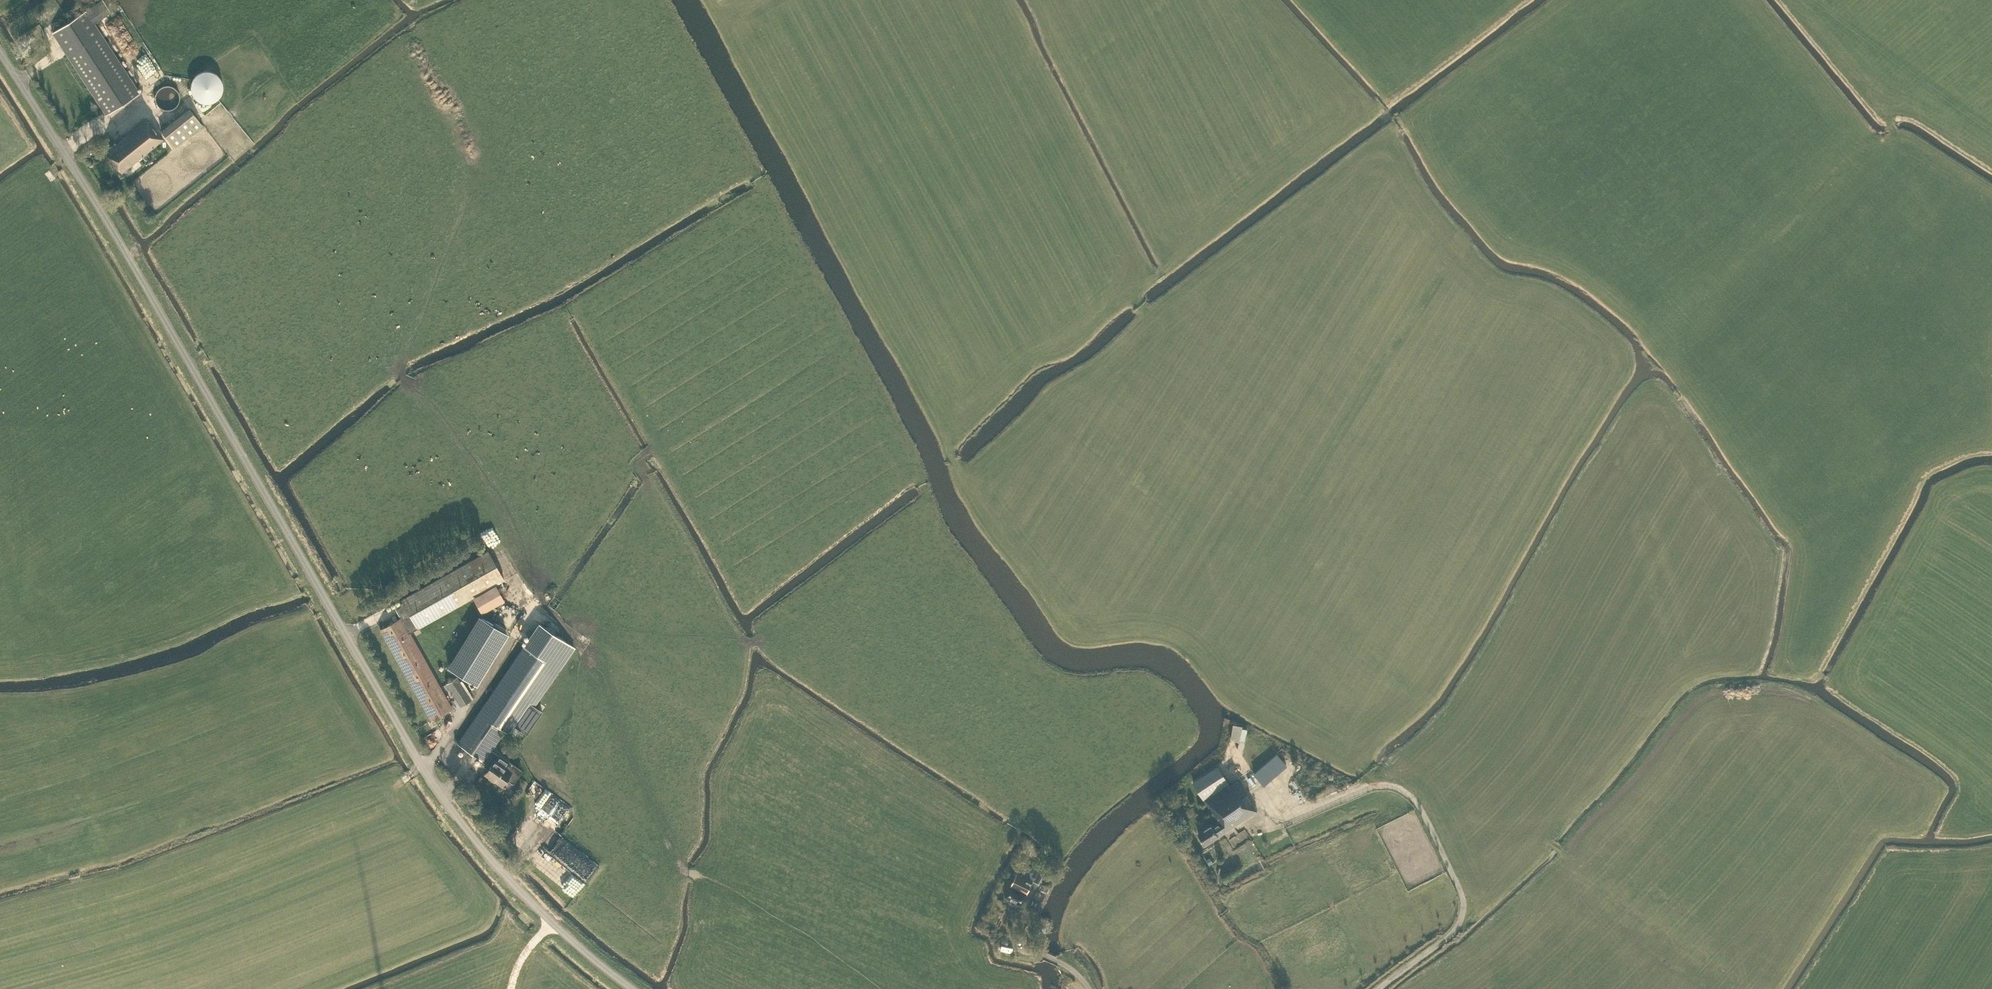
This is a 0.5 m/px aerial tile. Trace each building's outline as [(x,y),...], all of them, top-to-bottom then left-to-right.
[(103,0),(102,0),(86,10),(86,11),(53,33),(106,114),(140,93),(94,23),(111,12),(103,0)] [(195,77),(193,81),(192,86),(193,91),(195,95),(199,99),(203,101),(208,101),(213,100),(217,97),(220,93),(222,89),(222,84),(221,79),(217,75),(213,72),(208,71),(204,71),(199,73),(195,77)] [(179,102),(179,101),(179,99),(180,98),(180,97),(179,96),(179,94),(179,93),(178,91),(177,90),(176,89),(175,88),(174,87),(173,87),(171,86),(169,86),(167,86),(166,86),(164,86),(163,87),(161,88),(160,89),(159,90),(158,91),(157,92),(156,93),(156,94),(156,95),(156,96),(156,99),(156,101),(157,102),(158,104),(159,105),(160,107),(161,108),(163,108),(164,109),(166,109),(168,109),(169,109),(171,109),(172,108),(174,108),(176,107),(177,105),(178,104),(179,102)] [(161,131),(174,147),(203,125),(190,108),(161,131)] [(105,152),(122,172),(163,139),(146,119),(115,144),(115,143),(110,147),(110,148),(105,152)] [(473,597),(481,612),(494,605),(503,600),(495,585),(504,580),(488,551),(402,599),(403,602),(395,606),(402,617),(380,630),(431,720),(452,708),(410,633),(473,597)] [(507,631),(482,615),(449,668),(475,684),(507,631)] [(529,714),(560,670),(524,645),(457,742),(484,761),(486,758),(492,762),(483,774),(502,787),(512,771),(500,763),(505,756),(493,748),(511,723),(514,725),(524,711),(529,714)] [(471,691),(467,684),(463,686),(457,677),(446,683),(461,706),(471,699),(467,693),(471,691)] [(1246,733),(1247,728),(1242,727),(1242,724),(1233,723),(1231,737),(1239,740),(1244,742),(1245,737),(1249,738),(1250,734),(1246,733)] [(1275,775),(1265,763),(1254,773),(1264,785),(1275,775)] [(1230,786),(1228,784),(1229,783),(1217,766),(1194,782),(1205,799),(1219,821),(1212,826),(1210,822),(1203,826),(1204,829),(1198,833),(1205,844),(1257,811),(1238,780),(1230,786)] [(542,799),(540,801),(548,808),(557,799),(536,780),(527,789),(536,797),(537,795),(542,799)] [(574,868),(573,867),(561,881),(572,890),(598,857),(590,851),(581,862),(580,861),(574,868)] [(1005,896),(1022,904),(1027,893),(1033,880),(1017,873),(1011,886),(1005,896)]
